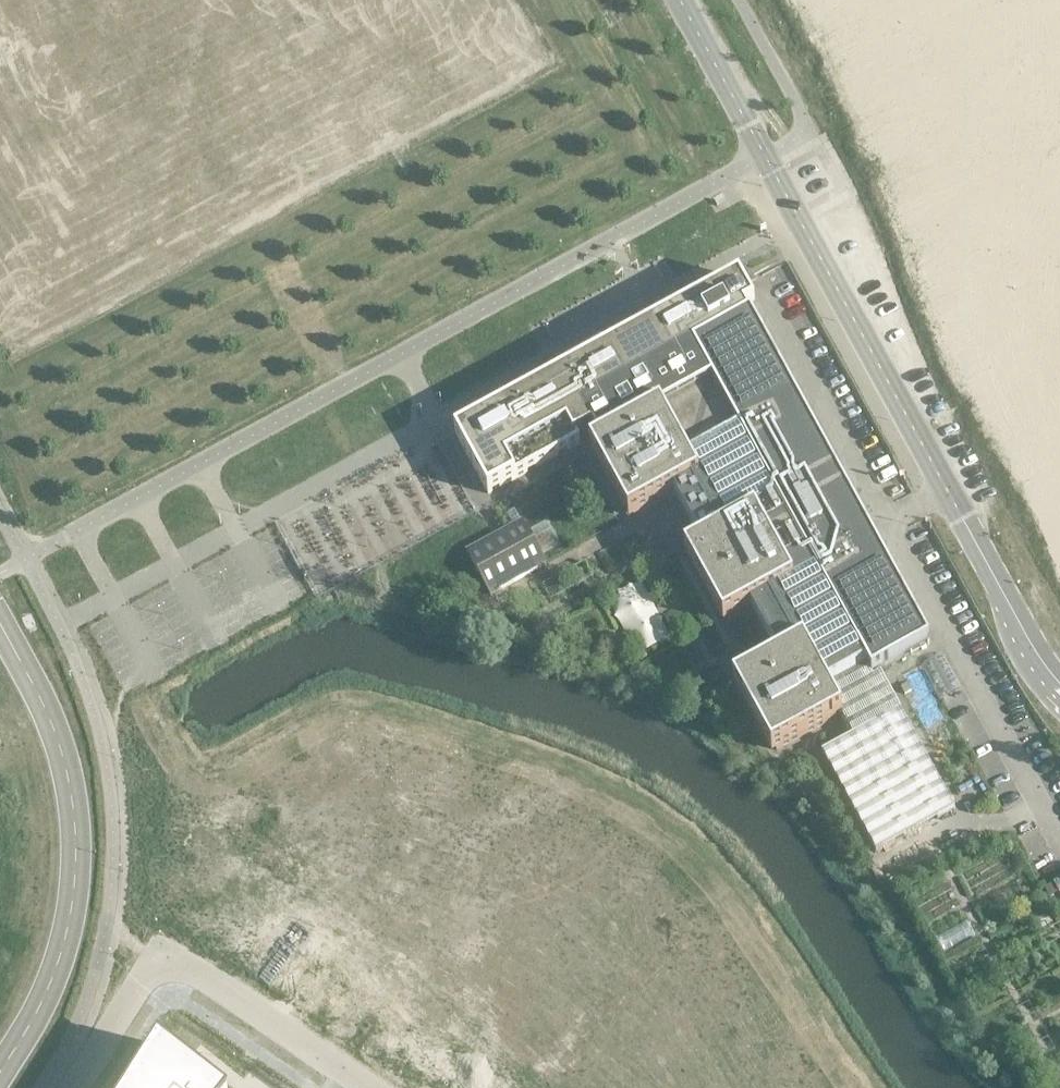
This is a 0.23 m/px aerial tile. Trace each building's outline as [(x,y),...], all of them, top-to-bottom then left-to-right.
[(809,418),(806,420),(743,306),(752,301),(739,277),(606,350),(605,347),(568,367),(569,370),(454,433),(488,493),(580,443),(577,439),(587,433),(594,445),(590,448),(628,518),(675,493),(702,543),(684,553),(723,623),(752,607),(779,657),(733,682),(771,753),(841,715),(852,735),(821,752),(875,852),(954,809),(878,671),(929,643),(835,472),(837,470),(809,418)] [(522,520),(465,551),(489,595),(546,564),(522,520)] [(160,1045),(133,1087),(214,1087),(160,1045)]
